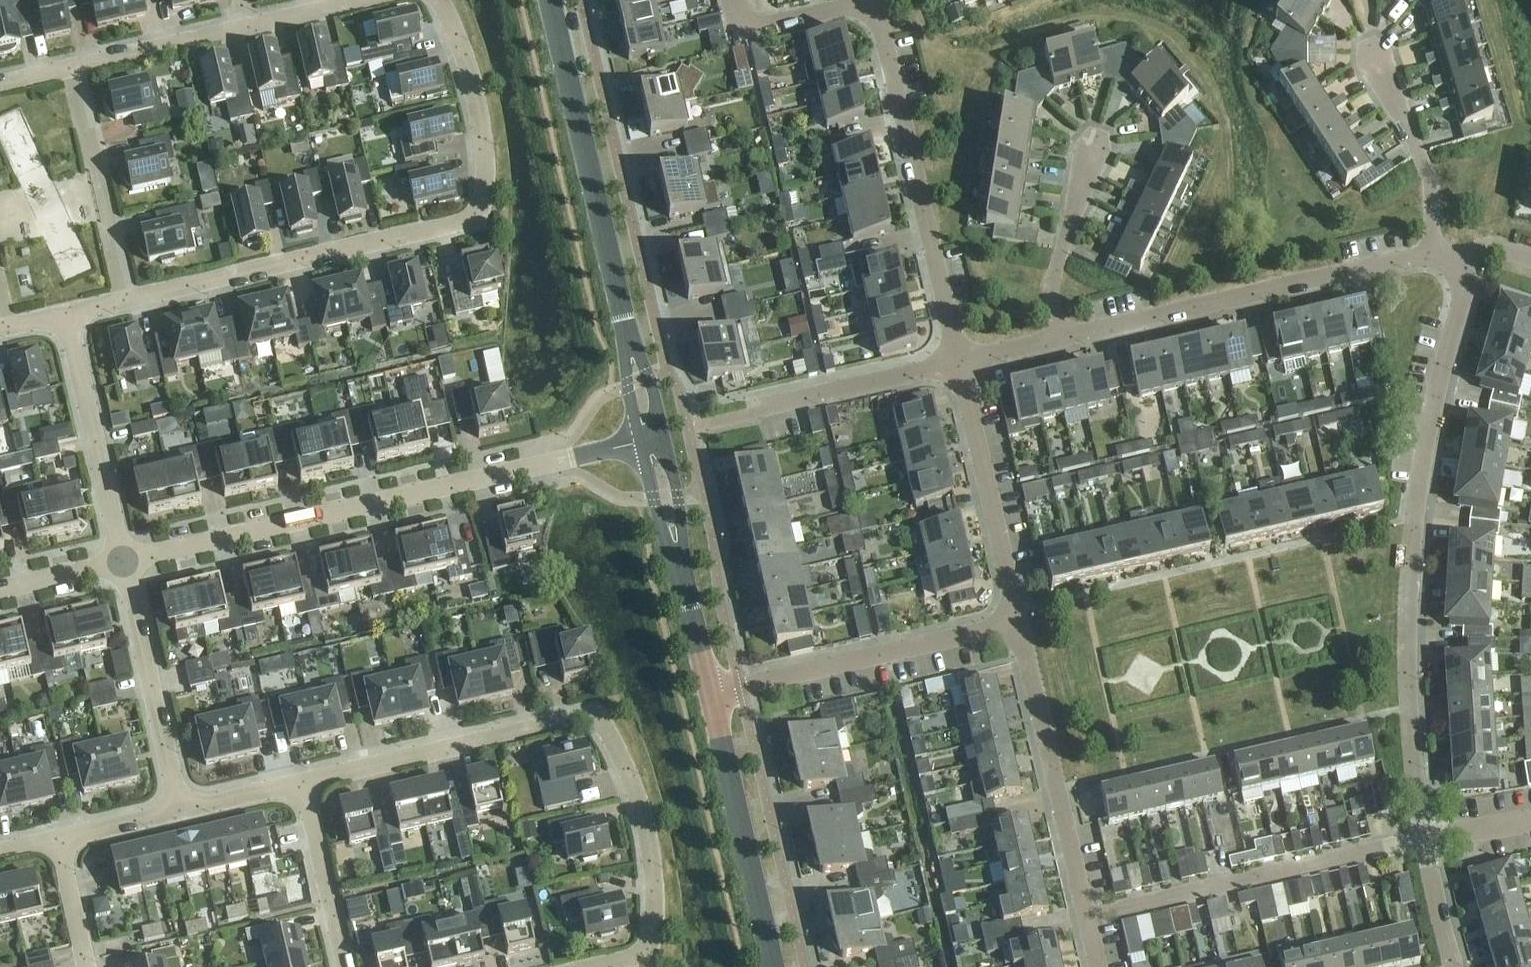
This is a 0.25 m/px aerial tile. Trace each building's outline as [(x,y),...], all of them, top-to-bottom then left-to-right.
[(20,46),(14,24),(28,20),(23,0),(9,0),(0,2),(0,56),(4,56),(8,55),(13,53),(16,50),(16,47),(20,46)] [(36,4),(39,13),(35,14),(38,26),(41,25),(45,41),(70,35),(65,13),(77,11),(74,0),(53,0),(36,4)] [(116,0),(78,0),(80,10),(92,7),(97,28),(121,23),(116,0)] [(121,23),(145,17),(141,0),(116,0),(121,23)] [(173,11),(197,5),(196,0),(170,0),(173,11)] [(619,18),(655,10),(652,0),(615,0),(619,18)] [(695,0),(685,3),(687,15),(698,12),(695,0)] [(1269,54),(1307,54),(1307,41),(1320,20),(1288,0),(1277,0),(1276,0),(1284,7),(1275,21),(1286,28),(1269,54)] [(1320,20),(1333,0),(1288,0),(1320,20)] [(1415,4),(1426,13),(1432,36),(1464,27),(1464,28),(1474,25),(1472,18),(1462,20),(1457,3),(1449,6),(1447,0),(1419,0),(1415,4)] [(378,40),(366,42),(368,52),(360,53),(364,67),(395,60),(392,47),(419,40),(416,27),(420,26),(416,10),(396,15),(397,19),(374,24),(378,40)] [(619,18),(624,38),(624,39),(659,31),(655,10),(619,18)] [(720,16),(707,19),(696,22),(699,35),(723,29),(720,16)] [(1469,43),(1464,28),(1464,27),(1432,36),(1438,55),(1425,59),(1427,67),(1441,64),(1439,59),(1471,50),(1471,51),(1481,48),(1479,41),(1469,43)] [(624,39),(624,38),(623,38),(628,61),(647,57),(648,62),(666,58),(659,31),(624,39)] [(806,41),(811,62),(811,63),(848,55),(843,32),(806,41)] [(303,42),(298,43),(308,85),(323,81),(326,93),(348,88),(343,64),(330,67),(323,38),(319,39),(318,35),(302,38),(303,42)] [(1101,78),(1114,82),(1125,46),(1095,55),(1092,42),(1075,47),(1071,38),(1065,39),(1078,85),(1101,78)] [(1054,91),(1078,85),(1065,39),(1059,41),(1060,51),(1044,56),(1047,68),(1018,76),(1045,101),(1054,91)] [(254,54),(250,55),(259,96),(274,93),(277,104),(300,99),(294,76),(281,79),(275,49),(270,50),(269,46),(253,50),(254,54)] [(1127,86),(1143,105),(1179,74),(1175,69),(1166,75),(1155,62),(1145,70),(1125,46),(1114,82),(1127,86)] [(732,51),(737,75),(749,72),(744,49),(732,51)] [(1475,66),(1471,51),(1471,50),(1439,59),(1441,64),(1445,78),(1431,82),(1434,90),(1447,86),(1446,82),(1478,73),(1478,74),(1487,71),(1486,64),(1475,66)] [(1284,112),(1293,106),(1292,106),(1320,88),(1307,68),(1307,54),(1269,54),(1286,80),(1279,85),(1288,100),(1280,106),(1284,112)] [(809,87),(816,86),(816,85),(853,76),(848,55),(811,63),(811,62),(804,64),(809,87)] [(201,66),(210,107),(226,104),(230,124),(253,118),(246,87),(233,90),(226,60),(221,61),(220,57),(205,61),(205,65),(201,66)] [(383,67),(391,104),(426,96),(427,100),(447,95),(443,80),(439,80),(436,67),(409,74),(406,62),(383,67)] [(769,63),(755,66),(757,76),(771,72),(769,63)] [(674,84),(640,92),(645,115),(682,106),(690,104),(688,96),(689,96),(699,79),(682,68),(673,81),(674,84)] [(1482,89),(1478,74),(1478,73),(1446,82),(1447,86),(1452,101),(1438,105),(1441,114),(1454,110),(1453,105),(1484,96),(1485,97),(1494,94),(1492,87),(1482,89)] [(1158,123),(1160,136),(1197,132),(1177,108),(1187,100),(1176,87),(1183,79),(1179,74),(1143,105),(1158,123)] [(816,85),(816,86),(821,106),(858,98),(853,76),(816,85)] [(1037,111),(1045,101),(1018,76),(1013,107),(1004,106),(1001,123),(991,122),(990,129),(1000,131),(1000,130),(1033,135),(1037,111)] [(109,91),(110,95),(107,96),(106,100),(106,105),(107,110),(109,114),(112,118),(115,117),(116,121),(138,116),(142,130),(171,123),(167,108),(162,109),(155,81),(134,86),(132,81),(120,84),(121,89),(109,91)] [(758,83),(761,97),(771,95),(767,81),(758,83)] [(1297,132),(1306,127),(1305,126),(1333,108),(1336,112),(1347,104),(1342,97),(1331,105),(1320,88),(1292,106),(1293,106),(1301,120),(1294,126),(1297,132)] [(771,95),(761,97),(765,111),(774,109),(771,95)] [(1491,120),(1485,97),(1484,96),(1453,105),(1454,110),(1464,142),(1487,135),(1483,122),(1491,120)] [(858,98),(821,106),(826,128),(863,120),(858,98)] [(682,106),(645,115),(650,137),(687,128),(682,106)] [(196,107),(180,111),(182,121),(198,117),(196,107)] [(1310,152),(1319,147),(1319,146),(1346,128),(1349,132),(1360,124),(1355,117),(1344,125),(1336,112),(1333,108),(1305,126),(1306,127),(1314,140),(1307,147),(1310,152)] [(453,141),(450,128),(453,127),(450,111),(430,116),(431,120),(408,125),(403,126),(407,142),(400,144),(402,153),(404,165),(428,159),(425,148),(453,141)] [(1324,172),(1332,167),(1332,166),(1359,149),(1362,152),(1373,145),(1369,137),(1357,145),(1349,132),(1346,128),(1319,146),(1319,147),(1328,160),(1320,167),(1324,172)] [(1030,155),(1033,135),(1000,130),(1000,131),(998,146),(988,146),(987,153),(996,154),(997,154),(1029,159),(1028,163),(1042,165),(1044,157),(1030,155)] [(683,137),(685,148),(709,143),(706,131),(683,137)] [(1162,150),(1151,172),(1181,186),(1187,189),(1190,191),(1193,185),(1184,179),(1192,163),(1184,160),(1197,132),(1160,136),(1162,150)] [(125,162),(126,166),(124,167),(122,171),(123,176),(124,181),(126,185),(129,189),(131,188),(132,192),(169,183),(165,165),(174,163),(169,138),(145,143),(148,157),(125,162)] [(771,140),(775,154),(784,152),(781,138),(771,140)] [(209,144),(212,156),(224,153),(222,146),(216,143),(209,144)] [(709,143),(685,148),(688,160),(712,155),(709,143)] [(832,155),(837,177),(874,169),(869,146),(832,155)] [(1332,166),(1332,167),(1345,187),(1353,182),(1360,194),(1380,181),(1362,152),(1359,149),(1332,166)] [(784,152),(775,154),(778,169),(787,167),(784,152)] [(1026,178),(1028,163),(1029,159),(997,154),(996,154),(994,170),(984,170),(983,177),(993,178),(1025,183),(1025,187),(1039,189),(1040,180),(1026,178)] [(330,182),(339,223),(344,222),(345,226),(361,222),(360,218),(365,217),(358,187),(371,184),(365,161),(340,167),(342,179),(330,182)] [(394,171),(397,185),(409,183),(415,208),(438,202),(439,206),(459,201),(455,185),(451,186),(448,173),(421,180),(418,166),(394,171)] [(695,166),(659,174),(664,197),(701,188),(695,166)] [(837,177),(842,198),(879,190),(874,169),(837,177)] [(316,229),(309,199),(322,196),(316,172),(303,175),(306,187),(281,193),(291,234),(296,233),(296,237),(312,234),(311,230),(316,229)] [(1126,191),(1139,197),(1141,193),(1171,208),(1170,208),(1179,212),(1182,206),(1180,204),(1187,189),(1181,186),(1151,172),(1143,189),(1130,183),(1126,191)] [(1022,202),(1025,187),(1025,183),(993,178),(990,194),(980,194),(979,200),(989,202),(989,201),(1022,206),(1021,211),(1035,213),(1036,204),(1022,202)] [(793,187),(791,179),(783,181),(785,189),(793,187)] [(210,193),(212,186),(205,184),(203,190),(210,193)] [(247,244),(248,248),(263,245),(262,241),(267,240),(260,210),(273,207),(268,184),(254,187),(257,198),(232,204),(242,246),(247,244)] [(701,188),(664,197),(669,219),(706,210),(719,207),(713,185),(701,188)] [(842,198),(847,220),(884,211),(879,190),(842,198)] [(1116,213),(1129,219),(1131,215),(1160,229),(1160,230),(1169,234),(1172,228),(1164,222),(1170,208),(1171,208),(1141,193),(1139,197),(1133,211),(1120,205),(1116,213)] [(778,198),(781,213),(791,210),(787,196),(778,198)] [(1016,244),(1021,211),(1022,206),(989,201),(989,202),(985,226),(994,227),(992,241),(1016,244)] [(165,228),(142,233),(143,237),(140,238),(139,242),(139,247),(140,252),(142,256),(145,260),(148,259),(149,263),(161,260),(162,265),(175,262),(173,257),(195,252),(191,234),(200,232),(194,207),(161,214),(165,228)] [(791,210),(781,213),(785,227),(794,225),(791,210)] [(884,211),(847,220),(853,242),(890,234),(884,211)] [(702,218),(704,230),(728,225),(725,213),(702,218)] [(1106,235),(1118,241),(1120,237),(1150,251),(1159,256),(1162,250),(1153,244),(1160,230),(1160,229),(1131,215),(1129,219),(1122,233),(1110,227),(1106,235)] [(728,225),(704,230),(707,242),(731,237),(728,225)] [(1120,237),(1118,241),(1104,271),(1125,282),(1131,269),(1139,273),(1150,251),(1120,237)] [(677,256),(683,279),(727,268),(722,246),(677,256)] [(818,251),(821,264),(845,258),(842,246),(818,251)] [(798,254),(801,268),(810,266),(807,251),(798,254)] [(856,293),(864,291),(901,282),(896,260),(871,265),(869,253),(845,259),(845,258),(821,264),(815,265),(818,278),(850,271),(856,293)] [(460,261),(466,284),(449,288),(456,317),(483,311),(480,299),(497,295),(496,289),(500,288),(495,266),(491,267),(488,255),(460,261)] [(793,262),(780,265),(783,279),(796,276),(793,262)] [(392,268),(393,273),(390,273),(396,302),(385,305),(390,328),(413,323),(411,310),(425,307),(416,267),(408,269),(407,265),(392,268)] [(810,266),(801,268),(804,282),(814,280),(810,266)] [(727,268),(683,279),(688,301),(732,291),(727,268)] [(350,278),(336,282),(346,326),(369,321),(372,332),(386,329),(381,306),(367,309),(360,280),(351,282),(350,278)] [(320,319),(307,323),(312,346),(326,343),(323,331),(346,326),(336,282),(322,285),(323,289),(314,291),(320,319)] [(864,291),(869,312),(906,304),(901,282),(864,291)] [(276,295),(262,299),(273,343),(296,337),(298,349),(312,346),(307,323),(293,326),(286,297),(277,299),(276,295)] [(721,300),(723,312),(747,307),(744,295),(721,300)] [(1507,298),(1505,306),(1500,305),(1495,320),(1530,331),(1530,305),(1507,298)] [(246,337),(232,340),(238,363),(252,360),(250,348),(273,343),(262,299),(248,302),(249,306),(240,308),(246,337)] [(869,312),(874,334),(911,325),(906,304),(869,312)] [(747,307),(723,312),(727,327),(758,320),(754,305),(747,307)] [(1375,305),(1340,313),(1348,350),(1370,345),(1372,353),(1385,350),(1375,305)] [(811,310),(814,325),(824,323),(820,308),(811,310)] [(202,312),(188,316),(199,360),(201,372),(238,363),(232,340),(219,343),(212,314),(203,316),(202,312)] [(1340,313),(1318,318),(1326,355),(1348,350),(1340,313)] [(199,360),(188,316),(174,319),(175,323),(166,325),(172,354),(159,357),(164,380),(178,377),(176,365),(199,360)] [(788,323),(792,340),(810,336),(806,318),(788,323)] [(1318,318),(1295,323),(1304,360),(1326,355),(1318,318)] [(1489,342),(1529,353),(1530,346),(1530,331),(1495,320),(1489,342)] [(824,323),(814,325),(817,339),(827,337),(824,323)] [(1304,360),(1295,323),(1260,331),(1268,364),(1280,362),(1281,365),(1283,365),(1285,375),(1306,370),(1304,360)] [(911,325),(874,334),(879,356),(916,347),(911,325)] [(110,359),(114,374),(118,373),(119,377),(133,373),(137,386),(160,381),(155,357),(143,360),(136,332),(133,332),(132,328),(117,332),(118,336),(110,338),(115,358),(110,359)] [(741,328),(696,338),(702,361),(746,350),(741,328)] [(1255,333),(1220,341),(1228,378),(1251,372),(1248,361),(1260,358),(1255,333)] [(1220,341),(1197,346),(1206,383),(1228,378),(1220,341)] [(1489,342),(1483,363),(1523,375),(1529,353),(1489,342)] [(447,343),(435,346),(437,353),(449,350),(447,343)] [(1197,346),(1175,351),(1184,388),(1206,383),(1197,346)] [(746,350),(702,361),(707,383),(751,373),(750,370),(764,367),(760,347),(746,350)] [(485,351),(491,383),(506,380),(501,349),(485,351)] [(1175,351),(1153,356),(1161,393),(1184,388),(1175,351)] [(16,390),(5,392),(10,416),(34,410),(53,406),(50,393),(45,394),(44,390),(49,389),(45,374),(41,375),(36,355),(28,357),(27,352),(12,356),(13,360),(10,361),(12,372),(16,390)] [(802,355),(807,378),(808,379),(819,376),(814,352),(802,355)] [(1161,393),(1153,356),(1118,364),(1124,390),(1136,387),(1139,398),(1161,393)] [(823,360),(826,374),(835,372),(832,358),(823,360)] [(455,377),(451,360),(439,363),(443,380),(455,377)] [(1493,392),(1489,404),(1519,411),(1522,398),(1516,397),(1523,375),(1483,363),(1478,379),(1483,380),(1481,388),(1493,392)] [(1112,366),(1077,374),(1086,411),(1109,405),(1106,394),(1118,391),(1112,366)] [(1077,374),(1055,379),(1064,416),(1086,411),(1077,374)] [(410,412),(394,416),(403,457),(430,451),(424,427),(436,425),(425,379),(403,384),(410,412)] [(1055,379),(1033,384),(1041,421),(1064,416),(1055,379)] [(1033,384),(998,392),(1008,439),(1024,435),(1023,431),(1038,428),(1037,422),(1041,421),(1033,384)] [(244,398),(241,385),(226,389),(229,402),(244,398)] [(1376,389),(1358,394),(1360,404),(1378,400),(1376,389)] [(473,416),(478,439),(506,433),(503,420),(507,419),(502,398),(498,399),(496,392),(469,399),(468,392),(451,396),(457,420),(473,416)] [(894,417),(899,440),(936,431),(928,394),(895,402),(898,416),(894,417)] [(1360,404),(1358,394),(1340,398),(1342,408),(1360,404)] [(1332,400),(1314,404),(1317,414),(1335,410),(1332,400)] [(156,404),(160,419),(171,416),(167,401),(156,404)] [(1317,414),(1314,404),(1296,408),(1299,418),(1317,414)] [(1469,422),(1466,438),(1507,445),(1510,422),(1516,423),(1519,411),(1489,404),(1487,416),(1475,414),(1473,423),(1469,422)] [(246,421),(242,406),(232,408),(236,423),(246,421)] [(375,408),(353,413),(360,442),(371,440),(376,463),(403,457),(394,416),(377,420),(375,408)] [(840,427),(835,409),(825,411),(830,429),(840,427)] [(1353,411),(1335,416),(1337,426),(1355,422),(1353,411)] [(334,430),(317,434),(327,474),(354,468),(348,445),(360,442),(353,413),(331,418),(334,430)] [(1337,426),(1335,416),(1317,420),(1319,430),(1337,426)] [(1256,418),(1238,422),(1241,432),(1259,428),(1256,418)] [(1241,432),(1238,422),(1220,426),(1222,436),(1241,432)] [(1309,422),(1291,426),(1293,436),(1311,432),(1309,422)] [(130,428),(133,441),(158,435),(155,423),(130,428)] [(53,429),(39,433),(42,446),(57,443),(73,439),(70,425),(53,429)] [(299,426),(277,431),(284,460),(295,457),(300,481),(327,474),(317,434),(301,437),(299,426)] [(1293,436),(1291,426),(1272,430),(1275,440),(1293,436)] [(1213,430),(1194,434),(1197,445),(1215,441),(1213,430)] [(258,447),(241,451),(251,492),(277,486),(272,463),(284,460),(277,431),(255,436),(258,447)] [(899,440),(905,462),(942,454),(936,431),(899,440)] [(1264,432),(1246,436),(1248,447),(1266,442),(1264,432)] [(1176,439),(1179,449),(1197,445),(1194,434),(1176,439)] [(1248,447),(1246,436),(1228,440),(1230,451),(1248,447)] [(14,441),(17,453),(30,450),(28,438),(14,441)] [(1466,438),(1462,460),(1503,467),(1507,445),(1466,438)] [(1215,441),(1197,445),(1199,454),(1217,450),(1215,441)] [(1151,442),(1133,446),(1135,456),(1154,452),(1151,442)] [(32,449),(35,463),(60,457),(57,443),(32,449)] [(222,443),(201,448),(207,478),(219,475),(224,498),(251,492),(241,451),(225,455),(222,443)] [(1197,445),(1179,449),(1181,459),(1199,454),(1197,445)] [(1135,456),(1133,446),(1115,450),(1117,460),(1135,456)] [(734,467),(740,491),(776,482),(771,459),(768,460),(765,447),(743,452),(746,465),(735,467),(734,467)] [(182,465),(165,469),(175,510),(201,503),(196,480),(207,478),(201,448),(179,453),(182,465)] [(818,452),(822,470),(832,468),(828,450),(818,452)] [(905,462),(910,484),(947,476),(942,454),(905,462)] [(20,467),(17,455),(0,459),(0,472),(20,467)] [(1092,455),(1074,460),(1076,470),(1094,466),(1092,455)] [(836,459),(841,477),(851,475),(847,457),(836,459)] [(1158,457),(1140,461),(1142,471),(1160,467),(1158,457)] [(80,469),(78,459),(69,461),(71,471),(80,469)] [(1076,470),(1074,460),(1055,464),(1058,474),(1076,470)] [(1462,460),(1458,482),(1499,489),(1503,467),(1462,460)] [(175,510),(165,469),(149,473),(146,461),(136,463),(140,481),(135,482),(140,504),(145,503),(148,516),(175,510)] [(1142,471),(1140,461),(1121,465),(1124,475),(1142,471)] [(1113,467),(1095,471),(1098,481),(1116,477),(1113,467)] [(1017,473),(1020,483),(1038,479),(1036,468),(1017,473)] [(1098,481),(1095,471),(1077,475),(1080,486),(1098,481)] [(823,475),(828,493),(838,490),(834,472),(823,475)] [(851,475),(841,477),(845,495),(855,493),(851,475)] [(927,505),(929,517),(955,511),(947,476),(910,484),(915,507),(927,505)] [(1373,476),(1350,482),(1359,519),(1382,513),(1382,512),(1381,512),(1373,476)] [(1051,481),(1053,492),(1072,487),(1069,477),(1051,481)] [(60,493),(43,497),(53,538),(79,532),(76,519),(81,518),(76,496),(71,497),(67,479),(57,482),(60,493)] [(1314,529),(1306,492),(1303,481),(1281,486),(1283,497),(1292,534),(1314,529)] [(740,491),(745,513),(782,504),(776,482),(740,491)] [(1350,482),(1328,487),(1336,524),(1359,519),(1350,482)] [(1471,509),(1469,522),(1499,525),(1501,512),(1495,511),(1499,489),(1458,482),(1456,498),(1460,499),(1459,507),(1471,509)] [(1021,488),(1025,504),(1048,498),(1045,483),(1021,488)] [(53,538),(43,497),(40,485),(2,494),(3,499),(9,523),(21,521),(26,544),(53,538)] [(1328,487),(1306,492),(1314,529),(1336,524),(1328,487)] [(838,490),(828,493),(832,511),(842,509),(838,490)] [(1283,497),(1261,502),(1270,539),(1292,534),(1283,497)] [(9,523),(3,499),(0,500),(0,526),(9,523)] [(1261,502),(1239,507),(1248,544),(1270,539),(1261,502)] [(745,513),(750,535),(787,527),(782,504),(745,513)] [(1248,544),(1239,507),(1216,513),(1224,548),(1224,549),(1224,550),(1248,544)] [(516,555),(533,551),(531,545),(536,544),(531,522),(526,523),(523,511),(496,517),(501,540),(486,544),(493,573),(518,567),(516,555)] [(921,532),(926,554),(963,546),(955,511),(929,517),(924,518),(926,530),(921,532)] [(857,515),(847,517),(851,535),(861,533),(857,515)] [(1200,516),(1177,522),(1186,559),(1209,553),(1209,552),(1208,552),(1200,516)] [(837,519),(841,537),(851,535),(847,517),(837,519)] [(1177,522),(1155,527),(1163,564),(1186,559),(1177,522)] [(1451,542),(1450,558),(1491,561),(1492,538),(1498,538),(1499,525),(1469,522),(1468,534),(1456,534),(1455,542),(1451,542)] [(750,535),(755,558),(792,549),(787,527),(750,535)] [(1155,527),(1133,532),(1141,569),(1163,564),(1155,527)] [(447,528),(421,534),(430,575),(447,571),(449,583),(471,578),(465,549),(453,551),(447,528)] [(1133,532),(1110,537),(1119,574),(1141,569),(1133,532)] [(861,533),(851,535),(855,553),(865,551),(861,533)] [(400,564),(388,566),(395,596),(417,591),(414,579),(430,575),(421,534),(394,541),(400,564)] [(851,535),(841,537),(845,556),(855,553),(851,535)] [(1110,537),(1088,542),(1097,579),(1119,574),(1110,537)] [(1088,542),(1066,547),(1075,584),(1097,579),(1088,542)] [(371,546),(345,552),(354,593),(371,589),(373,601),(395,596),(388,566),(377,569),(371,546)] [(926,554),(931,577),(968,568),(963,546),(926,554)] [(1075,584),(1066,547),(1043,553),(1051,588),(1051,589),(1051,590),(1075,584)] [(755,558),(760,580),(797,571),(792,549),(755,558)] [(324,581),(312,584),(319,613),(341,608),(338,596),(354,593),(345,552),(318,558),(324,581)] [(1450,558),(1448,580),(1489,583),(1491,561),(1450,558)] [(844,564),(848,582),(858,580),(854,561),(844,564)] [(295,563),(269,570),(278,610),(295,606),(297,618),(319,613),(312,584),(301,587),(295,563)] [(968,568),(931,577),(936,600),(948,597),(951,609),(976,603),(968,568)] [(1522,585),(1530,585),(1530,569),(1523,569),(1522,585)] [(247,599),(236,601),(243,631),(264,626),(262,614),(278,610),(269,570),(242,576),(247,599)] [(760,580),(765,602),(802,593),(797,571),(760,580)] [(863,573),(867,592),(877,589),(873,571),(863,573)] [(858,580),(848,582),(852,600),(862,598),(858,580)] [(1448,580),(1447,602),(1488,605),(1489,583),(1448,580)] [(219,581),(193,587),(202,628),(218,624),(221,636),(243,631),(236,601),(225,604),(219,581)] [(1522,585),(1521,601),(1530,602),(1530,585),(1522,585)] [(469,589),(472,602),(488,598),(485,586),(469,589)] [(202,628),(193,587),(166,593),(169,606),(164,607),(167,619),(169,629),(174,628),(178,646),(188,643),(186,632),(202,628)] [(877,589),(867,592),(871,610),(881,607),(877,589)] [(765,602),(770,624),(807,615),(802,593),(765,602)] [(1463,628),(1462,641),(1492,641),(1492,628),(1487,628),(1488,605),(1447,602),(1446,619),(1451,619),(1450,628),(1463,628)] [(97,609),(70,615),(80,656),(106,650),(105,644),(110,643),(105,621),(100,622),(97,609)] [(872,638),(865,609),(852,612),(859,641),(872,638)] [(49,645),(38,647),(44,677),(66,671),(63,660),(80,656),(70,615),(44,622),(49,645)] [(787,644),(790,657),(813,652),(810,639),(813,638),(807,615),(770,624),(776,647),(777,647),(787,644)] [(169,629),(167,619),(156,622),(159,634),(170,631),(169,629)] [(0,632),(0,645),(6,673),(31,667),(33,679),(44,677),(38,647),(27,650),(22,627),(0,632)] [(587,642),(583,643),(581,637),(564,641),(562,629),(529,637),(536,666),(558,661),(563,684),(591,678),(588,665),(592,664),(587,642)] [(1519,633),(1519,641),(1530,641),(1530,633),(1519,633)] [(246,647),(243,635),(235,637),(238,648),(246,647)] [(492,657),(476,661),(485,702),(512,696),(506,673),(518,670),(511,641),(489,646),(492,657)] [(1492,641),(1462,641),(1463,653),(1450,654),(1451,662),(1446,663),(1447,679),(1488,677),(1487,657),(1493,657),(1493,642),(1492,642),(1492,641)] [(485,702),(476,661),(460,665),(457,653),(435,658),(442,688),(453,685),(459,708),(485,702)] [(408,677),(391,681),(401,721),(428,715),(422,692),(434,689),(427,659),(405,664),(408,677)] [(185,666),(188,678),(212,672),(209,660),(185,666)] [(273,662),(259,665),(262,679),(276,675),(273,662)] [(212,672),(188,678),(190,690),(215,684),(212,672)] [(401,721),(391,681),(375,684),(372,673),(351,678),(357,707),(369,704),(374,728),(401,721)] [(1447,679),(1448,701),(1490,699),(1488,677),(1447,679)] [(956,691),(953,679),(953,678),(924,685),(927,698),(956,691)] [(323,696),(307,700),(317,741),(343,735),(338,712),(349,709),(343,680),(321,685),(323,696)] [(1522,697),(1530,696),(1530,680),(1521,680),(1522,697)] [(999,701),(994,681),(978,685),(959,689),(960,691),(956,691),(950,693),(954,711),(964,709),(999,701)] [(87,688),(90,700),(115,695),(112,683),(87,688)] [(35,699),(38,711),(50,708),(47,695),(35,699)] [(115,695),(90,700),(93,712),(117,707),(115,695)] [(1522,697),(1523,713),(1530,712),(1530,696),(1522,697)] [(239,716),(223,720),(232,760),(259,754),(254,731),(265,728),(259,699),(237,704),(239,716)] [(1448,701),(1450,723),(1491,721),(1490,699),(1448,701)] [(317,741),(307,700),(281,706),(279,700),(267,702),(273,727),(285,724),(290,747),(317,741)] [(1003,720),(999,701),(964,709),(954,711),(959,730),(968,727),(1003,720)] [(794,760),(794,763),(839,753),(835,738),(843,732),(842,725),(855,722),(850,702),(818,710),(822,728),(792,735),(791,735),(790,736),(789,737),(789,738),(789,739),(789,740),(790,744),(789,745),(788,746),(788,748),(788,750),(788,751),(788,752),(788,753),(789,755),(790,756),(791,758),(794,760)] [(48,711),(51,724),(62,721),(59,708),(48,711)] [(920,719),(918,709),(904,713),(906,723),(920,719)] [(232,760),(223,720),(196,726),(206,766),(232,760)] [(968,727),(973,746),(1007,738),(1003,720),(968,727)] [(1450,723),(1451,746),(1493,743),(1491,721),(1450,723)] [(908,731),(910,741),(922,738),(920,728),(908,731)] [(1365,730),(1346,735),(1354,769),(1373,765),(1365,730)] [(1346,735),(1327,739),(1335,773),(1354,769),(1346,735)] [(973,746),(977,765),(1012,757),(1007,738),(973,746)] [(1327,739),(1309,743),(1317,778),(1335,773),(1327,739)] [(110,789),(101,748),(84,752),(82,740),(60,745),(67,774),(78,772),(84,795),(110,789)] [(127,742),(101,748),(110,789),(137,782),(127,742)] [(1451,746),(1453,768),(1494,765),(1493,752),(1507,751),(1507,742),(1493,743),(1451,746)] [(1309,743),(1290,747),(1298,782),(1317,778),(1309,743)] [(33,764),(17,767),(26,808),(53,802),(47,779),(59,776),(52,747),(30,752),(33,764)] [(557,750),(558,755),(544,758),(548,775),(536,778),(544,811),(574,805),(568,781),(591,776),(585,748),(572,752),(571,747),(557,750)] [(912,750),(915,760),(927,757),(924,747),(912,750)] [(1290,747),(1271,752),(1279,786),(1298,782),(1290,747)] [(1271,752),(1252,756),(1260,791),(1279,786),(1271,752)] [(835,783),(839,797),(873,789),(862,792),(859,777),(854,778),(852,770),(842,768),(839,753),(794,763),(795,767),(794,768),(794,769),(793,770),(793,771),(793,773),(793,774),(793,776),(794,778),(795,779),(795,780),(797,782),(799,783),(800,787),(800,788),(801,789),(803,790),(804,790),(835,783)] [(1260,791),(1252,756),(1233,761),(1243,805),(1263,801),(1260,791)] [(977,765),(981,784),(1016,776),(1012,757),(977,765)] [(1214,765),(1194,770),(1202,804),(1222,800),(1214,765)] [(1494,765),(1453,768),(1454,784),(1459,784),(1459,792),(1496,790),(1494,765)] [(917,769),(919,778),(931,776),(929,766),(917,769)] [(17,767),(0,771),(0,770),(0,814),(26,808),(17,767)] [(471,799),(460,802),(467,831),(478,828),(476,817),(503,810),(493,770),(466,776),(471,799)] [(1194,770),(1176,774),(1184,808),(1202,804),(1194,770)] [(1176,774),(1157,778),(1165,813),(1184,808),(1176,774)] [(1016,776),(981,784),(986,803),(1020,795),(1016,776)] [(1157,778),(1138,783),(1146,817),(1165,813),(1157,778)] [(443,781),(416,788),(426,828),(452,822),(456,839),(468,836),(467,831),(460,802),(448,805),(443,781)] [(1370,785),(1377,815),(1393,812),(1386,781),(1370,785)] [(1138,783),(1120,787),(1128,821),(1146,817),(1138,783)] [(921,787),(923,797),(935,794),(933,785),(921,787)] [(1128,821),(1120,787),(1100,791),(1108,826),(1128,821)] [(395,817),(384,820),(390,849),(402,846),(399,834),(426,828),(416,788),(390,794),(395,817)] [(813,844),(814,848),(858,837),(855,822),(863,816),(861,808),(873,805),(870,791),(873,790),(873,789),(839,797),(842,812),(811,819),(810,820),(809,821),(808,822),(808,823),(808,824),(809,828),(808,830),(807,832),(807,833),(807,835),(807,836),(808,837),(808,839),(809,840),(810,841),(811,843),(813,844)] [(390,849),(384,820),(372,822),(367,799),(339,806),(349,846),(376,840),(379,857),(392,854),(390,849)] [(948,825),(956,823),(984,816),(981,803),(945,811),(948,825)] [(956,823),(959,836),(988,829),(984,816),(956,823)] [(597,860),(596,855),(609,852),(603,824),(580,830),(577,818),(547,825),(553,847),(564,844),(568,861),(581,858),(583,863),(597,860)] [(991,827),(996,846),(1030,838),(1026,819),(991,827)] [(261,822),(239,827),(248,865),(269,860),(261,822)] [(538,839),(534,823),(521,826),(525,842),(538,839)] [(1348,828),(1351,842),(1359,841),(1356,826),(1348,828)] [(239,827),(218,832),(227,870),(248,865),(239,827)] [(1329,832),(1333,847),(1340,845),(1337,830),(1329,832)] [(218,832),(197,837),(206,874),(227,870),(218,832)] [(1310,836),(1314,851),(1322,849),(1318,834),(1310,836)] [(197,837),(176,842),(185,879),(206,874),(197,837)] [(855,867),(858,882),(893,874),(893,873),(885,875),(882,860),(873,862),(871,854),(861,852),(858,837),(814,848),(815,851),(814,852),(813,853),(813,854),(813,856),(812,857),(813,858),(813,860),(813,861),(814,863),(815,865),(817,866),(818,867),(819,871),(820,873),(821,873),(822,874),(823,874),(824,874),(855,867)] [(996,846),(1000,865),(1035,857),(1030,838),(996,846)] [(1292,841),(1295,855),(1303,854),(1299,839),(1292,841)] [(1256,853),(1245,856),(1247,866),(1276,860),(1273,845),(1272,840),(1254,844),(1256,853)] [(176,842),(155,847),(164,884),(185,879),(176,842)] [(1281,843),(1273,845),(1276,860),(1284,858),(1281,843)] [(155,847),(134,851),(143,889),(164,884),(155,847)] [(143,889),(134,851),(112,856),(121,894),(143,889)] [(1247,866),(1245,856),(1234,858),(1236,869),(1247,866)] [(1000,865),(1004,884),(1039,876),(1035,857),(1000,865)] [(1196,863),(1200,877),(1208,876),(1204,861),(1196,863)] [(1470,882),(1475,898),(1515,886),(1508,862),(1473,872),(1475,880),(1470,882)] [(1178,867),(1181,882),(1189,880),(1186,865),(1178,867)] [(940,869),(942,879),(954,876),(952,866),(940,869)] [(1357,869),(1361,884),(1369,882),(1365,867),(1357,869)] [(1159,871),(1163,886),(1170,884),(1167,870),(1159,871)] [(1339,874),(1342,888),(1350,887),(1346,872),(1339,874)] [(833,928),(833,932),(878,922),(874,907),(882,900),(880,892),(893,889),(889,875),(893,874),(858,882),(862,896),(831,903),(830,904),(829,904),(828,905),(828,906),(828,907),(828,908),(829,912),(828,914),(827,915),(827,916),(827,918),(827,920),(827,921),(827,923),(828,924),(829,925),(829,926),(830,927),(833,928)] [(1140,876),(1144,891),(1152,889),(1148,874),(1140,876)] [(34,876),(7,882),(16,923),(43,917),(34,876)] [(1004,884),(1009,903),(1043,895),(1039,876),(1004,884)] [(1320,878),(1323,893),(1331,891),(1328,876),(1320,878)] [(1413,901),(1407,876),(1395,879),(1401,903),(1413,901)] [(1309,880),(1301,882),(1306,902),(1314,900),(1309,880)] [(16,923),(7,882),(0,884),(0,927),(16,923)] [(1306,902),(1301,882),(1283,887),(1288,910),(1307,906),(1306,902)] [(1126,895),(1126,894),(1124,884),(1112,887),(1115,897),(1126,895)] [(944,888),(946,897),(958,895),(956,885),(944,888)] [(1475,898),(1481,919),(1521,908),(1515,886),(1475,898)] [(538,891),(540,901),(549,899),(547,889),(538,891)] [(1254,893),(1256,904),(1261,924),(1277,921),(1270,889),(1254,893)] [(560,901),(563,916),(580,912),(586,938),(599,935),(600,939),(615,936),(614,931),(627,928),(620,901),(597,906),(594,893),(560,901)] [(1245,906),(1256,904),(1254,893),(1243,896),(1245,906)] [(1009,903),(998,905),(1003,923),(981,929),(984,942),(1023,932),(1020,920),(1048,914),(1043,895),(1009,903)] [(368,896),(346,900),(350,921),(372,917),(368,896)] [(107,900),(92,903),(96,919),(111,915),(107,900)] [(1229,920),(1225,900),(1206,904),(1211,924),(1229,920)] [(256,903),(259,916),(270,914),(267,901),(256,903)] [(483,906),(485,911),(490,935),(502,933),(507,956),(535,949),(525,909),(508,913),(505,901),(483,906)] [(942,907),(944,917),(956,914),(954,904),(942,907)] [(246,906),(235,908),(238,921),(248,919),(246,906)] [(1187,909),(1191,923),(1199,922),(1195,907),(1187,909)] [(238,921),(235,908),(225,910),(228,923),(238,921)] [(1481,919),(1487,940),(1527,929),(1521,908),(1481,919)] [(448,927),(458,966),(459,966),(484,961),(479,938),(490,935),(485,911),(473,914),(474,921),(448,927)] [(917,914),(920,929),(932,926),(929,911),(917,914)] [(1176,911),(1169,913),(1172,928),(1180,926),(1176,911)] [(1172,928),(1169,913),(1150,917),(1155,938),(1173,933),(1172,928)] [(408,924),(414,953),(426,950),(430,966),(458,966),(448,927),(432,930),(429,919),(408,924)] [(205,921),(195,924),(197,936),(208,934),(205,921)] [(1121,924),(1129,958),(1143,955),(1136,921),(1121,924)] [(874,951),(878,966),(916,957),(912,957),(909,943),(893,947),(891,938),(881,937),(878,922),(833,932),(834,935),(833,936),(833,937),(832,939),(832,940),(832,941),(832,942),(832,944),(832,945),(833,946),(834,947),(834,949),(835,950),(836,950),(838,952),(839,956),(840,957),(842,958),(843,958),(874,951)] [(197,936),(195,924),(184,926),(187,939),(197,936)] [(408,924),(386,929),(389,940),(371,945),(377,966),(406,966),(403,956),(414,953),(408,924)] [(161,925),(151,927),(154,940),(164,938),(161,925)] [(154,940),(151,927),(141,930),(144,943),(154,940)] [(260,942),(265,965),(304,956),(299,933),(271,939),(268,927),(245,933),(248,944),(260,942)] [(1392,934),(1400,966),(1406,966),(1420,964),(1412,929),(1392,934)] [(1493,962),(1530,951),(1530,945),(1527,929),(1487,940),(1493,962)] [(984,942),(987,955),(1009,949),(1013,966),(1017,966),(1023,965),(1058,957),(1053,938),(1026,944),(1023,932),(984,942)] [(1373,938),(1380,966),(1400,966),(1392,934),(1373,938)] [(966,943),(964,935),(954,937),(955,945),(966,943)] [(1355,942),(1360,966),(1380,966),(1373,938),(1355,942)] [(1336,947),(1341,966),(1360,966),(1355,942),(1336,947)] [(1298,955),(1296,946),(1277,950),(1281,966),(1301,966),(1298,955)] [(1317,951),(1321,966),(1341,966),(1336,947),(1317,951)] [(165,964),(177,961),(174,949),(151,955),(153,966),(151,966),(165,966),(165,964)] [(1298,955),(1301,966),(1321,966),(1317,951),(1298,955)] [(1494,966),(1530,966),(1530,951),(1493,962),(1494,966)] [(27,966),(44,966),(52,965),(49,953),(25,959),(27,966)] [(1240,966),(1261,966),(1258,955),(1238,959),(1240,966)] [(265,965),(266,966),(307,966),(304,956),(265,965)] [(1238,959),(1227,962),(1226,956),(1218,958),(1220,966),(1240,966),(1238,959)] [(913,958),(916,957),(878,966),(915,966),(913,958)] [(1024,966),(1060,966),(1058,957),(1023,965),(1024,966)]
